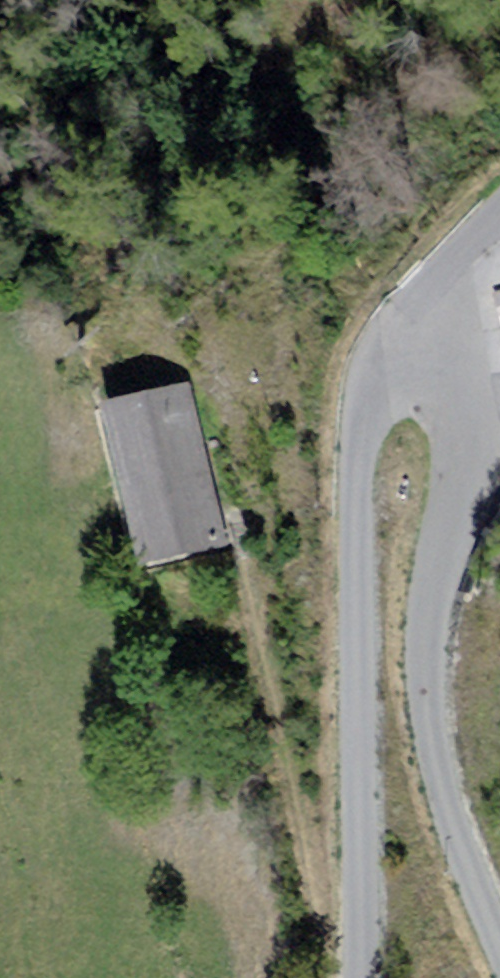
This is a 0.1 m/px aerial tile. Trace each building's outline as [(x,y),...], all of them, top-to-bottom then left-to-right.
[(194,394),(113,410),(144,565),(225,549),(194,394)]
